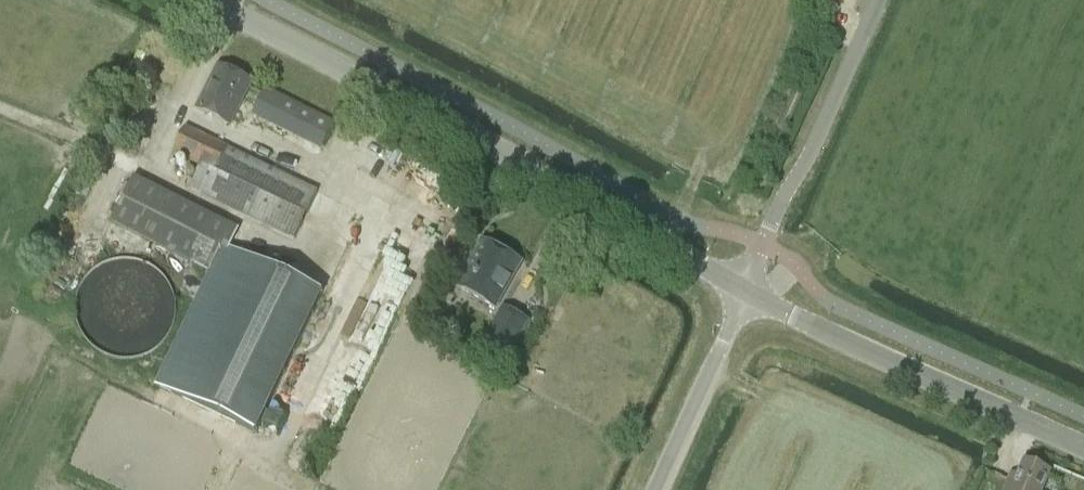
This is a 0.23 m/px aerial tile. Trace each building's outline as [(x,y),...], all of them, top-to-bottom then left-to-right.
[(218,66),(196,110),(231,127),(252,83),(218,66)] [(267,89),(255,111),(324,146),(336,124),(267,89)] [(140,120),(134,134),(140,137),(147,123),(140,120)] [(186,127),(172,155),(201,169),(191,189),(294,240),(318,192),(186,127)] [(207,269),(217,248),(219,250),(232,225),(134,178),(112,223),(207,269)] [(412,279),(423,259),(396,245),(386,265),(412,279)] [(483,245),(458,290),(495,311),(520,265),(483,245)] [(321,295),(223,248),(158,385),(256,432),(321,295)] [(503,307),(483,343),(511,358),(531,322),(503,307)] [(1006,489),(1043,489),(1050,473),(1025,463),(1017,482),(1011,479),(1006,489)]
